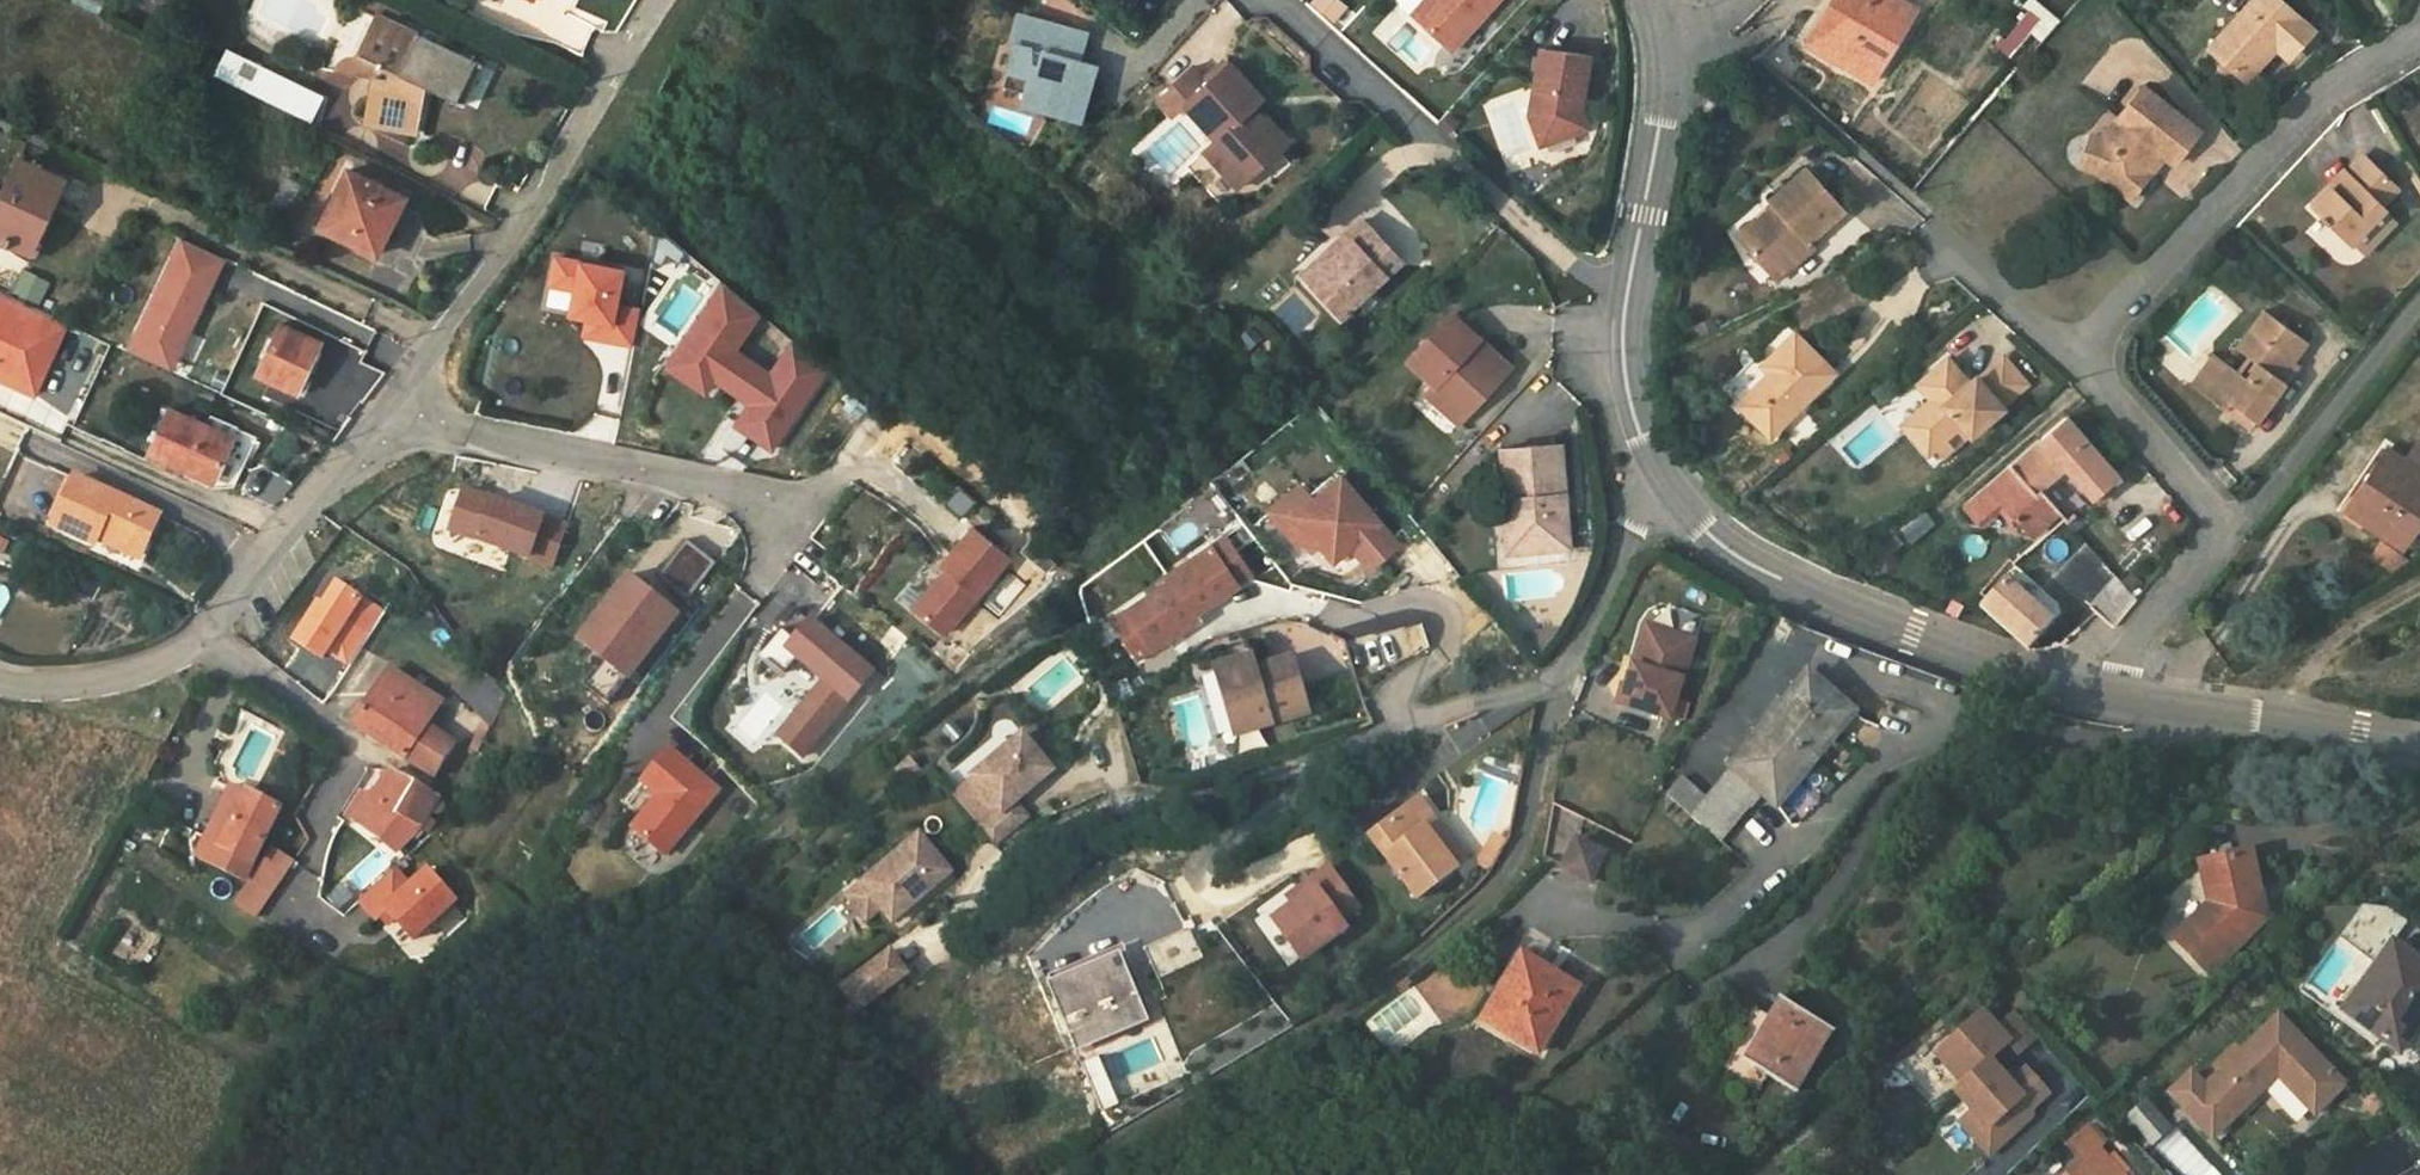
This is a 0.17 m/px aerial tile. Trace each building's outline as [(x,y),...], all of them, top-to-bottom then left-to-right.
[(574,12),(613,30),(626,2),(621,0),(579,0),(574,12)] [(1310,3),(1332,22),(1344,9),(1334,0),(1313,0),(1310,3)] [(1411,18),(1427,0),(1400,0),(1400,8),(1411,18)] [(1499,0),(1427,0),(1411,18),(1450,53),(1499,0)] [(1811,44),(1873,81),(1914,12),(1894,0),(1837,0),(1811,44)] [(1914,12),(1924,18),(1935,0),(1894,0),(1914,12)] [(2209,46),(2244,78),(2277,43),(2291,56),(2314,31),(2281,0),(2252,0),(2209,46)] [(2049,10),(2008,58),(2019,68),(2061,20),(2049,10)] [(377,16),(358,55),(391,70),(387,83),(373,79),(364,126),(412,135),(423,86),(452,100),(471,61),(377,16)] [(1080,36),(1024,19),(1002,89),(1044,102),(1050,115),(1076,122),(1087,86),(1083,85),(1068,80),(1072,64),(1080,36)] [(1465,60),(1487,35),(1477,25),(1454,50),(1465,60)] [(1542,51),(1530,117),(1541,148),(1580,135),(1573,114),(1575,99),(1584,101),(1591,59),(1542,51)] [(1072,64),(1068,80),(1083,85),(1087,68),(1072,64)] [(1181,107),(1212,146),(1202,155),(1235,192),(1261,169),(1252,159),(1277,137),(1264,122),(1254,120),(1260,104),(1228,66),(1206,85),(1181,107)] [(254,83),(288,101),(297,86),(262,68),(254,83)] [(1181,107),(1206,85),(1192,69),(1165,93),(1167,94),(1156,103),(1169,118),(1181,107)] [(320,98),(297,86),(288,101),(312,114),(320,98)] [(2092,135),(2081,165),(2097,170),(2130,199),(2151,173),(2145,169),(2159,151),(2165,156),(2175,164),(2200,132),(2143,86),(2118,118),(2126,124),(2113,142),(2102,138),(2092,135)] [(1573,114),(1580,135),(1588,132),(1582,113),(1584,101),(1575,99),(1573,114)] [(1710,99),(1703,110),(1709,113),(1716,102),(1710,99)] [(2118,118),(2102,138),(2113,142),(2126,124),(2118,118)] [(1261,169),(1286,147),(1277,137),(1252,159),(1261,169)] [(2159,151),(2145,169),(2151,173),(2165,156),(2159,151)] [(2331,187),(2313,205),(2351,242),(2353,240),(2383,210),(2384,208),(2381,205),(2397,188),(2363,154),(2345,172),(2349,176),(2334,190),(2331,187)] [(30,252),(62,181),(18,161),(0,199),(0,238),(30,252)] [(1807,168),(1770,200),(1772,203),(1778,209),(1742,241),(1776,280),(1813,247),(1808,242),(1844,210),(1807,168)] [(2343,170),(2329,185),(2331,187),(2334,190),(2349,176),(2345,172),(2343,170)] [(382,232),(398,197),(348,172),(335,196),(339,198),(324,230),(376,257),(388,235),(382,232)] [(297,185),(285,180),(273,204),(284,209),(297,185)] [(405,201),(398,197),(382,232),(388,235),(405,201)] [(1772,203),(1737,235),(1742,241),(1778,209),(1772,203)] [(2353,240),(2365,253),(2395,222),(2383,210),(2353,240)] [(1363,222),(1347,236),(1352,242),(1307,284),(1339,319),(1400,264),(1363,222)] [(686,253),(659,230),(652,262),(660,268),(667,258),(679,264),(686,253)] [(1347,236),(1301,278),(1307,284),(1352,242),(1347,236)] [(225,259),(181,238),(135,336),(179,356),(225,259)] [(587,317),(611,322),(607,341),(633,346),(640,311),(617,306),(618,298),(623,271),(559,258),(554,286),(575,290),(571,311),(570,314),(587,317)] [(8,294),(37,306),(47,281),(18,270),(8,294)] [(575,290),(554,286),(550,285),(546,306),(571,311),(575,290)] [(721,296),(757,321),(761,316),(727,287),(721,296)] [(1298,336),(1317,316),(1290,291),(1271,311),(1298,336)] [(67,324),(0,293),(0,380),(34,395),(67,324)] [(757,321),(721,296),(680,354),(716,379),(754,405),(739,426),(773,449),(823,376),(787,351),(770,376),(736,352),(757,321)] [(2226,362),(2204,393),(2227,410),(2232,403),(2257,422),(2299,364),(2294,360),(2308,341),(2265,309),(2250,329),(2262,338),(2249,356),(2239,371),(2226,362)] [(1407,360),(1433,384),(1426,395),(1458,424),(1499,380),(1467,350),(1477,339),(1450,314),(1407,360)] [(611,322),(587,317),(584,336),(607,341),(611,322)] [(1711,319),(1697,326),(1702,335),(1715,328),(1711,319)] [(320,344),(281,325),(258,374),(303,395),(314,373),(308,370),(320,344)] [(2250,329),(2237,347),(2249,356),(2262,338),(2250,329)] [(1771,372),(1739,404),(1770,436),(1834,372),(1795,332),(1763,364),(1771,372)] [(179,356),(135,336),(128,350),(172,371),(179,356)] [(1509,369),(1477,339),(1467,350),(1499,380),(1509,369)] [(787,351),(823,376),(827,371),(793,343),(787,351)] [(2214,353),(2192,385),(2204,393),(2226,362),(2214,353)] [(716,379),(680,354),(670,368),(707,392),(716,379)] [(1948,358),(1920,383),(1933,399),(1920,411),(1925,417),(1909,431),(1927,453),(1933,448),(1962,424),(1971,435),(2002,408),(2001,406),(2026,384),(2004,357),(1978,380),(1976,378),(1970,383),(1966,387),(1961,381),(1965,377),(1948,358)] [(1970,383),(1965,377),(1961,381),(1966,387),(1970,383)] [(2232,403),(2227,410),(2252,429),(2257,422),(2232,403)] [(1920,411),(1904,425),(1909,431),(1925,417),(1920,411)] [(204,427),(169,412),(149,454),(186,470),(212,482),(223,459),(232,440),(204,427)] [(1985,486),(1963,505),(1977,522),(2000,503),(2028,533),(2056,510),(2040,492),(2065,469),(2092,500),(2120,476),(2067,414),(2038,438),(1985,486)] [(232,440),(223,459),(240,467),(253,438),(208,418),(204,427),(232,440)] [(1962,424),(1933,448),(1943,459),(1971,435),(1962,424)] [(2352,511),(2402,545),(2419,519),(2419,443),(2407,463),(2391,452),(2352,511)] [(1562,445),(1502,450),(1507,501),(1514,500),(1519,553),(1551,550),(1550,543),(1571,541),(1568,508),(1563,508),(1562,496),(1566,495),(1562,445)] [(212,482),(186,470),(184,475),(211,487),(231,486),(240,467),(223,459),(212,482)] [(159,515),(76,477),(54,528),(95,547),(99,539),(139,557),(159,515)] [(1341,477),(1288,521),(1312,550),(1320,544),(1333,560),(1351,545),(1369,567),(1397,544),(1341,477)] [(966,520),(982,502),(964,487),(948,505),(966,520)] [(551,565),(565,525),(463,490),(450,530),(551,565)] [(1519,553),(1514,500),(1507,501),(1504,501),(1509,554),(1519,553)] [(1923,511),(1897,535),(1908,548),(1935,524),(1923,511)] [(945,569),(950,574),(929,598),(916,613),(943,636),(1009,558),(977,531),(945,569)] [(2063,535),(2043,557),(2057,570),(2077,548),(2063,535)] [(1226,536),(1212,545),(1220,558),(1234,548),(1226,536)] [(1896,537),(1886,547),(1892,553),(1903,545),(1896,537)] [(1029,543),(1021,553),(1048,576),(1056,566),(1029,543)] [(686,605),(715,567),(685,544),(656,581),(686,605)] [(2382,544),(2373,558),(2395,572),(2408,562),(2382,544)] [(1119,629),(1136,656),(1151,647),(1151,648),(1197,619),(1194,613),(1239,585),(1238,584),(1252,575),(1234,548),(1220,558),(1212,545),(1167,575),(1170,580),(1126,607),(1134,620),(1119,629)] [(2113,573),(2103,562),(2096,569),(2105,580),(2113,573)] [(2005,576),(1979,606),(2029,649),(2054,620),(2005,576)] [(2122,583),(2116,576),(2091,606),(2113,627),(2137,599),(2122,583)] [(2128,578),(2122,583),(2137,599),(2139,595),(2137,588),(2128,578)] [(578,644),(604,664),(584,689),(607,707),(673,621),(652,605),(655,601),(627,580),(578,644)] [(916,613),(929,598),(907,580),(893,596),(915,615),(916,613)] [(10,595),(0,589),(0,610),(10,595)] [(1959,615),(1960,611),(1960,610),(1958,607),(1955,606),(1951,608),(1949,611),(1951,616),(1955,617),(1959,615)] [(1126,607),(1112,616),(1119,629),(1134,620),(1126,607)] [(783,676),(795,661),(822,683),(777,737),(801,757),(870,675),(793,611),(776,631),(778,633),(759,656),(783,676)] [(1654,628),(1646,626),(1635,666),(1643,669),(1654,628)] [(1619,704),(1672,718),(1682,680),(1683,681),(1695,639),(1654,628),(1643,669),(1635,666),(1634,666),(1628,687),(1624,685),(1619,704)] [(1256,671),(1252,658),(1215,668),(1236,735),(1306,715),(1291,662),(1256,671)] [(490,728),(504,694),(480,669),(456,693),(490,728)] [(353,725),(401,757),(431,777),(455,742),(426,724),(440,702),(390,670),(353,725)] [(1808,675),(1704,799),(1690,816),(1721,843),(1761,796),(1777,807),(1854,714),(1808,675)] [(1170,707),(1187,751),(1212,741),(1195,697),(1170,707)] [(1050,769),(1021,734),(970,777),(999,811),(979,828),(992,843),(1025,816),(1012,801),(1050,769)] [(619,829),(660,861),(717,791),(658,744),(626,784),(644,798),(619,829)] [(394,852),(412,821),(398,814),(415,785),(392,771),(355,822),(394,852)] [(1690,816),(1704,799),(1680,777),(1665,795),(1690,816)] [(439,801),(415,785),(398,814),(412,821),(423,827),(433,836),(436,828),(425,821),(429,815),(436,817),(440,815),(442,808),(438,802),(439,801)] [(230,786),(206,837),(197,856),(243,878),(278,809),(230,786)] [(1417,796),(1369,834),(1418,896),(1457,865),(1439,843),(1435,845),(1421,827),(1434,817),(1417,796)] [(918,835),(860,884),(879,907),(891,921),(949,871),(918,835)] [(1577,842),(1563,869),(1590,882),(1605,855),(1577,842)] [(227,905),(252,921),(290,861),(266,845),(227,905)] [(2266,920),(2251,855),(2201,865),(2210,905),(2176,939),(2210,973),(2266,920)] [(453,900),(418,865),(405,878),(390,863),(352,902),(402,951),(453,900)] [(1306,897),(1273,922),(1303,961),(1347,928),(1341,921),(1359,908),(1328,867),(1309,882),(1320,896),(1311,903),(1306,897)] [(865,919),(879,907),(860,884),(846,896),(865,919)] [(1224,929),(1194,937),(1201,966),(1157,977),(1162,997),(1237,979),(1224,929)] [(1155,978),(1198,960),(1186,930),(1142,948),(1155,978)] [(2344,1011),(2400,1052),(2419,1023),(2419,966),(2392,945),(2344,1011)] [(905,974),(888,952),(830,996),(848,1018),(905,974)] [(1117,958),(1081,974),(1083,979),(1119,964),(1117,958)] [(1483,1020),(1539,1054),(1578,991),(1554,978),(1551,982),(1519,961),(1483,1020)] [(1081,974),(1057,984),(1070,1015),(1064,1018),(1077,1048),(1143,1021),(1119,964),(1083,979),(1081,974)] [(1435,964),(1413,994),(1449,1021),(1471,991),(1435,964)] [(1070,1015),(1057,984),(1050,986),(1064,1018),(1070,1015)] [(2017,990),(2005,1001),(2022,1020),(2035,1009),(2017,990)] [(1795,1091),(1832,1034),(1781,1002),(1770,1019),(1757,1011),(1748,1025),(1761,1034),(1745,1060),(1795,1091)] [(1951,1123),(1984,1160),(2050,1100),(2013,1058),(2032,1041),(2010,1017),(1994,1031),(1973,1009),(1913,1063),(1960,1115),(1951,1123)] [(2191,1073),(2169,1093),(2210,1138),(2276,1077),(2313,1117),(2344,1088),(2279,1018),(2239,1054),(2234,1049),(2214,1067),(2219,1073),(2204,1087),(2191,1073)] [(1125,1076),(1164,1062),(1154,1037),(1116,1051),(1125,1076)] [(2138,1098),(2117,1120),(2147,1148),(2168,1127),(2138,1098)] [(2066,1145),(2082,1163),(2099,1147),(2102,1149),(2106,1145),(2088,1126),(2066,1145)] [(2102,1149),(2099,1147),(2082,1163),(2071,1174),(2067,1170),(2063,1174),(2124,1174),(2102,1149)]
